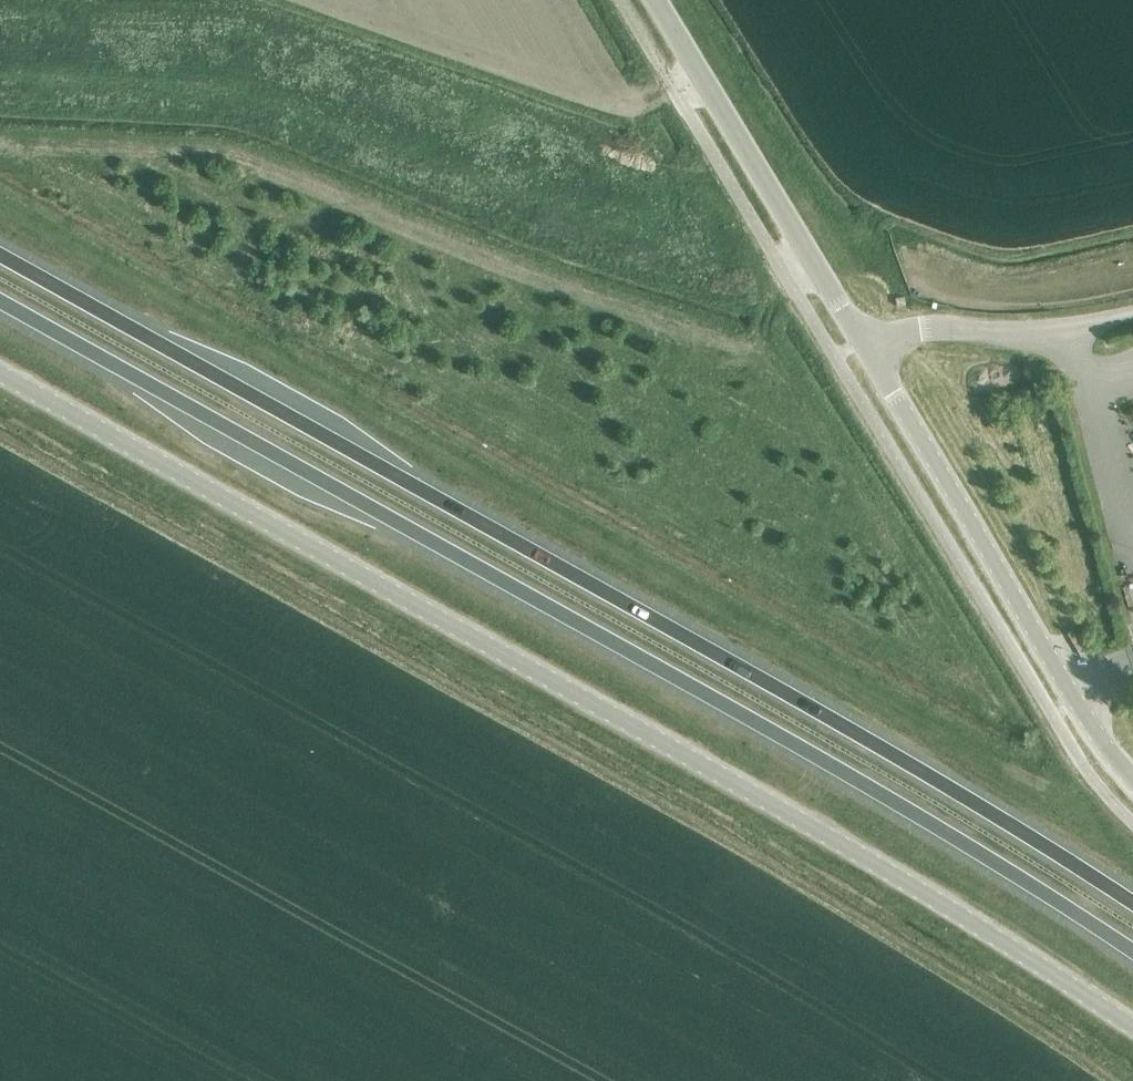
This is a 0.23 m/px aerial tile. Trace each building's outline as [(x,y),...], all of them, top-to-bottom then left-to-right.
[(1051,418),(1040,421),(1043,432),(1054,429),(1051,418)]
